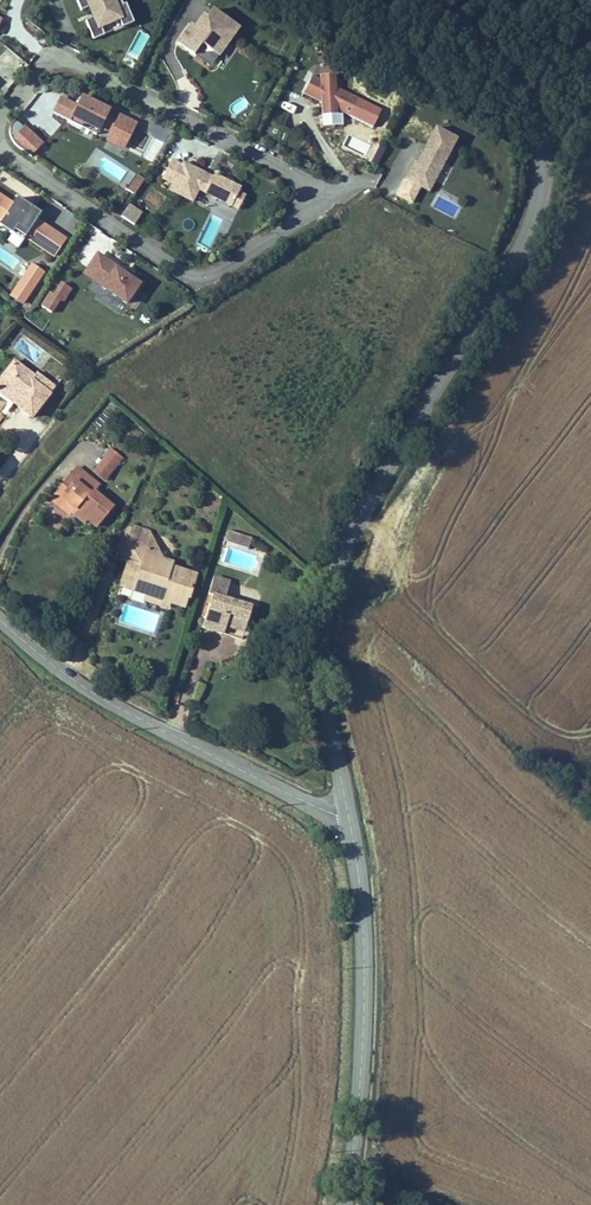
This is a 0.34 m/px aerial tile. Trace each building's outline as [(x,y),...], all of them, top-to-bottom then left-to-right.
[(80,11),(84,10),(94,36),(133,22),(125,0),(76,0),(80,11)] [(211,69),(241,28),(208,4),(178,45),(211,69)] [(308,98),(321,97),(322,126),(343,125),(343,115),(356,114),(356,92),(338,92),(337,74),(307,75),(308,98)] [(20,120),(31,130),(54,105),(43,95),(20,120)] [(79,103),(59,96),(53,114),(113,137),(122,113),(81,97),(79,103)] [(229,106),(234,115),(248,107),(243,98),(229,106)] [(432,125),(408,181),(434,192),(458,135),(432,125)] [(130,135),(122,151),(149,164),(157,149),(130,135)] [(171,182),(168,191),(196,203),(196,204),(234,220),(248,189),(171,157),(162,179),(171,182)] [(138,194),(144,177),(126,170),(120,187),(138,194)] [(38,219),(42,211),(17,197),(15,201),(0,192),(0,222),(14,230),(9,239),(20,245),(23,239),(56,258),(68,236),(38,219)] [(121,217),(135,226),(143,212),(129,204),(121,217)] [(122,314),(143,281),(96,252),(81,276),(102,289),(97,298),(122,314)] [(24,305),(46,272),(31,262),(9,296),(24,305)] [(59,279),(41,305),(54,314),(72,288),(59,279)] [(10,369),(0,383),(0,396),(13,406),(8,412),(25,427),(43,403),(27,390),(31,385),(10,369)] [(0,396),(0,406),(8,412),(13,406),(0,396)] [(113,454),(105,462),(114,472),(122,464),(113,454)] [(105,462),(94,473),(103,484),(114,472),(105,462)] [(90,530),(107,511),(90,495),(97,488),(76,468),(66,479),(72,485),(67,490),(61,484),(52,494),(69,510),(65,515),(75,525),(80,520),(90,530)] [(72,485),(66,479),(61,484),(67,490),(72,485)] [(65,515),(69,510),(52,494),(46,501),(63,517),(65,515)] [(129,530),(124,545),(152,556),(147,537),(129,530)] [(248,541),(228,535),(225,545),(245,551),(248,541)] [(183,607),(186,594),(184,593),(188,582),(165,573),(167,568),(150,562),(152,556),(124,545),(117,564),(122,567),(115,583),(128,588),(125,596),(143,603),(141,608),(164,616),(165,612),(177,616),(180,606),(183,607)] [(128,588),(115,583),(112,592),(125,596),(128,588)] [(242,645),(250,619),(224,611),(229,595),(213,590),(208,606),(209,606),(199,639),(222,647),(224,639),(242,645)] [(239,652),(242,645),(224,639),(222,647),(239,652)]
